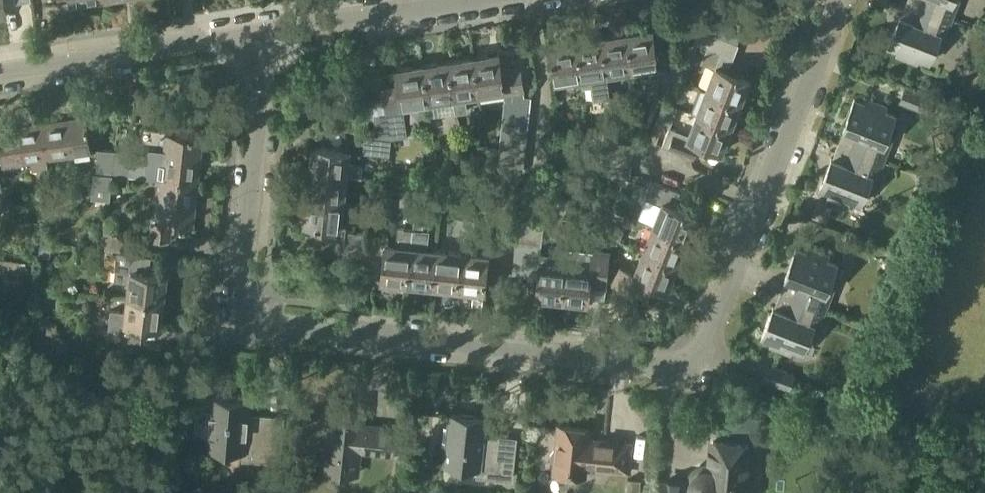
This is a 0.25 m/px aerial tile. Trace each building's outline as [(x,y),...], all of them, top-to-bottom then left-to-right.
[(7,16),(6,7),(7,7),(7,3),(12,3),(12,0),(0,0),(0,17),(7,16)] [(953,17),(909,0),(908,0),(908,1),(912,2),(906,16),(901,14),(890,44),(901,48),(899,53),(918,60),(920,55),(931,59),(938,41),(943,43),(953,17)] [(953,17),(960,0),(913,0),(912,1),(910,0),(909,0),(953,17)] [(701,27),(695,40),(709,46),(735,56),(740,43),(731,39),(701,27)] [(654,29),(629,33),(634,68),(633,68),(634,78),(652,75),(651,70),(664,68),(661,50),(657,51),(654,29)] [(633,68),(634,68),(629,33),(603,37),(608,72),(633,68)] [(583,76),(608,72),(603,37),(578,41),(583,76)] [(557,80),(583,76),(578,41),(551,45),(557,80)] [(709,46),(703,60),(717,66),(708,89),(741,102),(751,78),(729,69),(735,56),(709,46)] [(666,77),(682,75),(678,47),(661,50),(663,64),(664,68),(665,77),(666,77)] [(500,52),(475,56),(480,92),(503,89),(504,95),(505,94),(524,92),(526,92),(521,63),(502,66),(500,52)] [(455,96),(480,92),(475,56),(450,60),(455,96)] [(430,100),(455,96),(450,60),(424,64),(430,100)] [(394,139),(410,136),(405,110),(430,106),(429,100),(430,100),(424,64),(398,68),(400,85),(384,87),(388,111),(394,139)] [(666,77),(665,89),(681,90),(682,79),(682,75),(666,77)] [(900,101),(934,114),(940,98),(906,85),(900,101)] [(732,127),(741,102),(708,89),(699,114),(732,127)] [(505,94),(503,111),(530,114),(531,96),(525,96),(524,92),(505,94)] [(840,142),(885,159),(895,133),(890,131),(897,113),(886,108),(888,104),(869,96),(867,101),(856,97),(845,126),(850,128),(844,142),(840,141),(840,142)] [(391,139),(394,139),(388,111),(378,113),(377,124),(376,137),(391,139)] [(503,111),(502,123),(504,124),(528,126),(530,114),(503,111)] [(723,150),(732,127),(699,114),(690,137),(676,132),(670,147),(696,157),(702,142),(723,150)] [(43,123),(48,157),(91,150),(86,116),(43,123)] [(48,157),(43,123),(0,130),(0,138),(4,164),(32,160),(33,169),(50,167),(48,157)] [(502,123),(501,136),(503,136),(527,139),(528,126),(504,124),(502,123)] [(163,178),(198,182),(203,138),(169,133),(163,178)] [(389,156),(391,139),(376,137),(372,137),(363,135),(362,153),(389,156)] [(501,136),(500,149),(501,149),(525,152),(527,139),(503,136),(501,136)] [(634,154),(635,143),(607,140),(606,151),(634,154)] [(875,185),(885,159),(840,142),(844,143),(838,158),(833,156),(822,185),(833,189),(831,194),(850,201),(852,197),(863,201),(870,183),(875,185)] [(363,176),(365,165),(349,164),(351,149),(315,145),(312,170),(348,174),(348,175),(363,176)] [(94,172),(92,197),(111,199),(113,178),(115,149),(99,148),(96,172),(94,172)] [(115,149),(113,178),(129,179),(132,151),(115,149)] [(501,149),(500,149),(498,167),(524,169),(525,152),(501,149)] [(633,165),(634,154),(606,151),(605,162),(633,165)] [(632,177),(633,165),(605,162),(604,174),(632,177)] [(455,177),(453,163),(440,166),(442,179),(455,177)] [(345,200),(348,175),(348,174),(312,170),(309,196),(345,200)] [(193,225),(198,182),(163,178),(159,220),(153,220),(151,235),(171,238),(173,223),(193,225)] [(655,225),(689,237),(698,214),(676,206),(682,191),(656,181),(650,196),(664,201),(655,225)] [(392,205),(393,196),(376,194),(375,203),(392,205)] [(309,196),(306,222),(320,224),(318,236),(346,239),(347,231),(347,226),(343,225),(345,200),(309,196)] [(832,203),(819,198),(812,216),(825,221),(832,203)] [(391,214),(392,205),(375,203),(375,212),(391,214)] [(435,285),(439,249),(428,248),(430,230),(423,229),(425,214),(415,213),(413,228),(411,246),(413,246),(410,282),(435,285)] [(466,234),(468,218),(457,216),(455,233),(466,234)] [(468,218),(466,234),(474,235),(476,219),(468,218)] [(544,234),(545,222),(520,220),(518,232),(544,234)] [(624,231),(606,225),(603,234),(620,241),(624,231)] [(679,261),(689,237),(655,225),(646,249),(679,261)] [(411,246),(413,228),(398,226),(396,244),(388,243),(389,235),(371,233),(370,246),(368,259),(386,261),(383,279),(410,282),(413,246),(411,246)] [(136,250),(138,233),(110,230),(108,247),(136,250)] [(370,246),(371,233),(347,231),(345,243),(370,246)] [(543,245),(544,234),(518,232),(517,243),(543,245)] [(39,256),(51,258),(52,244),(53,244),(40,242),(40,243),(39,256)] [(368,259),(370,246),(345,243),(344,256),(368,259)] [(564,298),(567,262),(567,255),(543,253),(543,245),(517,243),(515,260),(542,263),(540,277),(538,295),(564,298)] [(786,292),(827,308),(837,281),(832,279),(839,261),(828,257),(830,252),(811,245),(809,249),(798,245),(787,275),(792,277),(786,291),(782,289),(782,290),(786,292)] [(608,279),(610,251),(594,250),(568,247),(567,255),(567,262),(564,298),(590,301),(592,278),(608,279)] [(461,287),(464,251),(439,249),(435,285),(461,287)] [(670,286),(679,261),(646,249),(637,272),(623,267),(617,282),(643,292),(648,278),(670,286)] [(128,295),(164,299),(167,273),(142,270),(144,254),(118,251),(115,278),(130,280),(128,295)] [(464,251),(461,287),(486,290),(490,254),(464,251)] [(514,274),(540,277),(542,263),(515,260),(514,274)] [(817,333),(827,308),(786,292),(780,306),(775,304),(764,334),(775,338),(773,342),(792,350),(794,345),(805,349),(812,331),(817,333)] [(161,325),(164,299),(128,295),(127,310),(111,308),(108,336),(134,339),(136,322),(161,325)] [(56,333),(58,320),(48,319),(46,332),(56,333)] [(791,386),(796,371),(772,363),(766,378),(791,386)] [(239,397),(237,394),(227,393),(223,396),(212,395),(210,410),(203,409),(198,413),(197,426),(201,431),(209,431),(208,445),(246,448),(245,456),(280,459),(283,416),(260,414),(260,415),(254,420),(250,414),(251,398),(239,397)] [(371,426),(363,425),(365,407),(332,404),(331,421),(327,423),(325,434),(329,436),(327,451),(324,452),(322,467),(358,471),(361,448),(394,451),(397,426),(372,423),(371,426)] [(500,440),(485,438),(487,415),(451,411),(446,461),(481,465),(480,472),(513,476),(517,436),(501,435),(500,440)] [(732,416),(732,430),(760,429),(760,416),(732,416)] [(630,470),(633,441),(591,437),(592,426),(560,423),(558,445),(552,453),(556,462),(555,471),(587,474),(588,464),(613,466),(613,468),(630,470)] [(750,442),(715,438),(712,466),(709,465),(704,466),(700,468),(697,470),(694,474),(693,478),(692,482),(665,479),(664,492),(744,492),(750,442)] [(628,492),(639,492),(641,480),(629,478),(628,492)]
